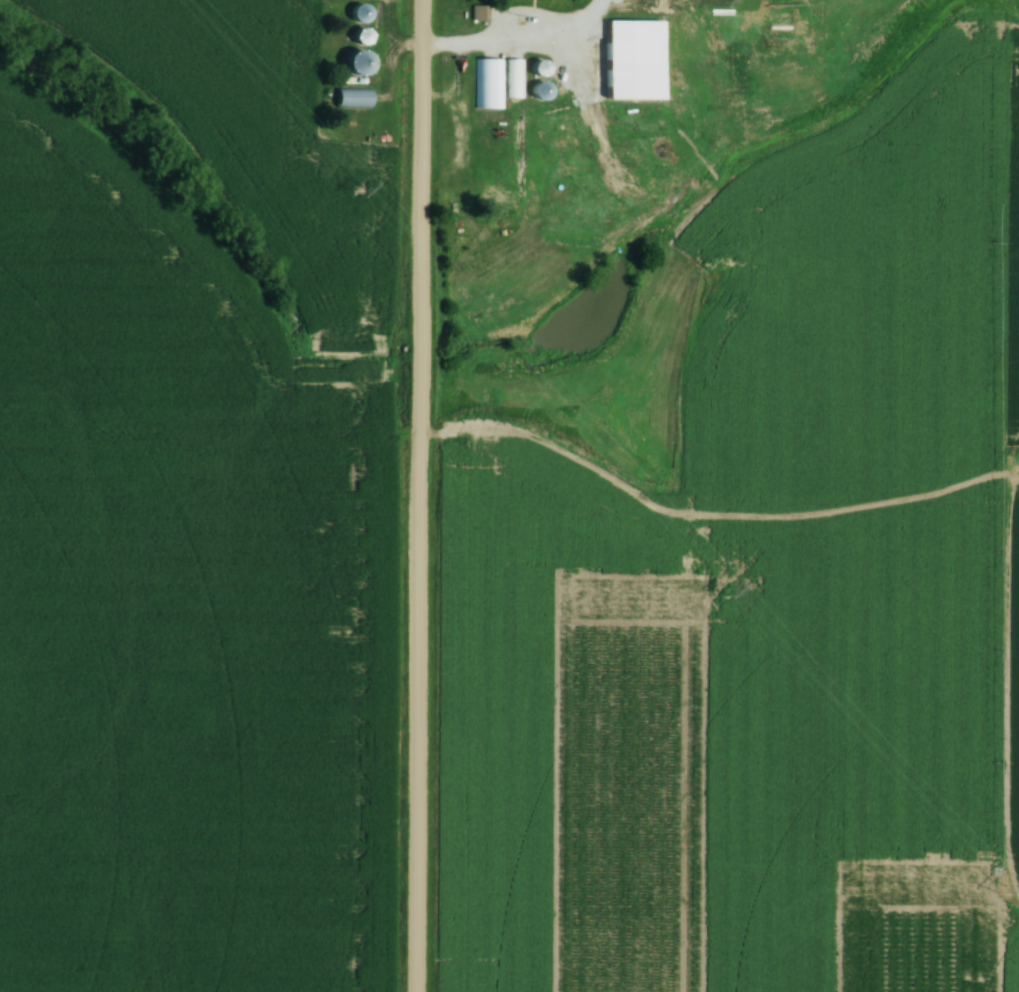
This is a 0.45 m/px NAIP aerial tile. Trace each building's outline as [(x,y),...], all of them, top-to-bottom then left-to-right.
[(485,21),(486,8),(473,7),(473,20),(485,21)] [(666,99),(666,22),(606,22),(606,99),(666,99)] [(355,77),(374,72),(368,49),(349,54),(355,77)] [(503,109),(503,59),(475,59),(475,109),(503,109)] [(508,98),(523,98),(523,59),(508,59),(508,98)] [(338,108),(373,108),(373,89),(338,89),(338,108)]
